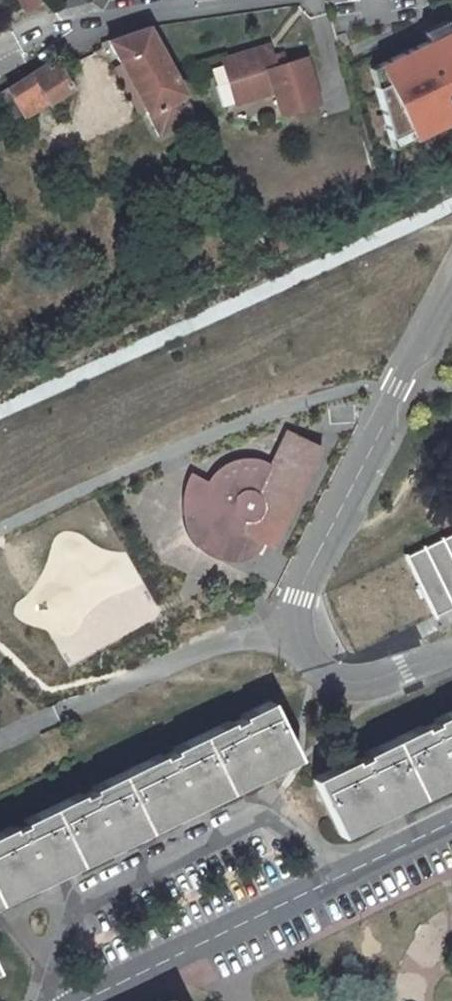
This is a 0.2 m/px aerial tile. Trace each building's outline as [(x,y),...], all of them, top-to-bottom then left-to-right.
[(20,3),(30,12),(42,1),(40,0),(23,0),(20,3)] [(149,25),(108,39),(158,136),(197,115),(149,25)] [(377,64),(385,80),(373,86),(382,120),(397,113),(410,138),(451,118),(451,27),(377,64)] [(323,103),(309,57),(280,65),(274,45),(257,50),(259,57),(228,66),(233,85),(240,83),(245,103),(278,93),(284,114),(323,103)] [(257,50),(226,59),(228,66),(259,57),(257,50)] [(26,117),(71,90),(56,64),(48,70),(44,64),(6,87),(26,117)] [(385,80),(377,64),(369,67),(373,86),(385,80)] [(245,103),(240,83),(233,85),(239,104),(245,103)] [(410,138),(397,113),(382,120),(389,148),(410,138)] [(250,461),(241,462),(233,463),(226,465),(220,469),(210,477),(205,484),(187,474),(182,482),(179,491),(177,503),(177,512),(178,518),(181,528),(186,526),(188,530),(191,535),(194,539),(198,543),(202,547),(205,549),(202,554),(209,558),(221,562),(224,562),(238,535),(245,538),(264,548),(277,535),(271,532),(287,517),(282,514),(295,500),(284,495),(309,446),(286,434),(269,467),(263,464),(254,462),(250,461)] [(309,446),(284,495),(295,500),(320,452),(309,446)] [(186,538),(194,547),(196,549),(202,554),(205,549),(202,547),(198,543),(194,539),(191,535),(188,530),(186,526),(181,528),(186,538)] [(405,555),(433,615),(451,606),(451,533),(405,555)] [(233,563),(245,538),(238,535),(224,562),(226,563),(230,563),(233,563)] [(297,758),(269,701),(0,831),(0,903),(297,758)] [(311,778),(337,834),(451,780),(451,711),(311,778)]
